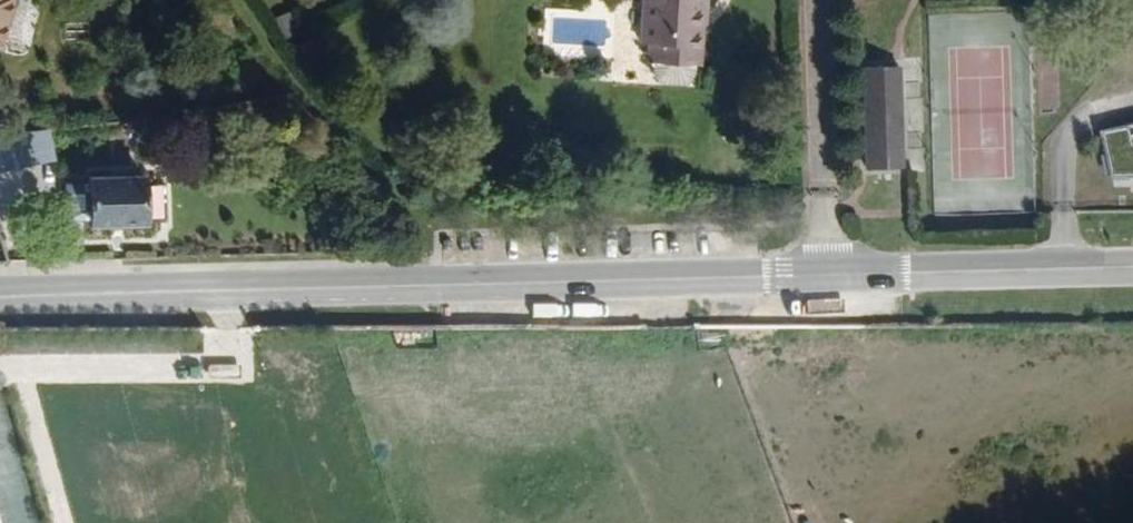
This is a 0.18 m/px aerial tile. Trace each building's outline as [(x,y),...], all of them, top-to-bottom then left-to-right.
[(705,16),(699,12),(699,3),(707,4),(707,0),(645,0),(644,32),(654,33),(651,74),(695,76),(693,57),(704,58),(705,16)] [(297,8),(279,21),(291,38),(309,24),(297,8)] [(68,21),(68,41),(96,42),(97,22),(68,21)] [(316,66),(308,47),(295,53),(304,71),(316,66)] [(883,162),(879,66),(839,68),(845,164),(883,162)] [(1094,141),(1103,188),(1132,187),(1132,132),(1094,141)] [(150,207),(144,161),(91,168),(97,213),(150,207)] [(0,232),(0,251),(12,251),(0,232)]
